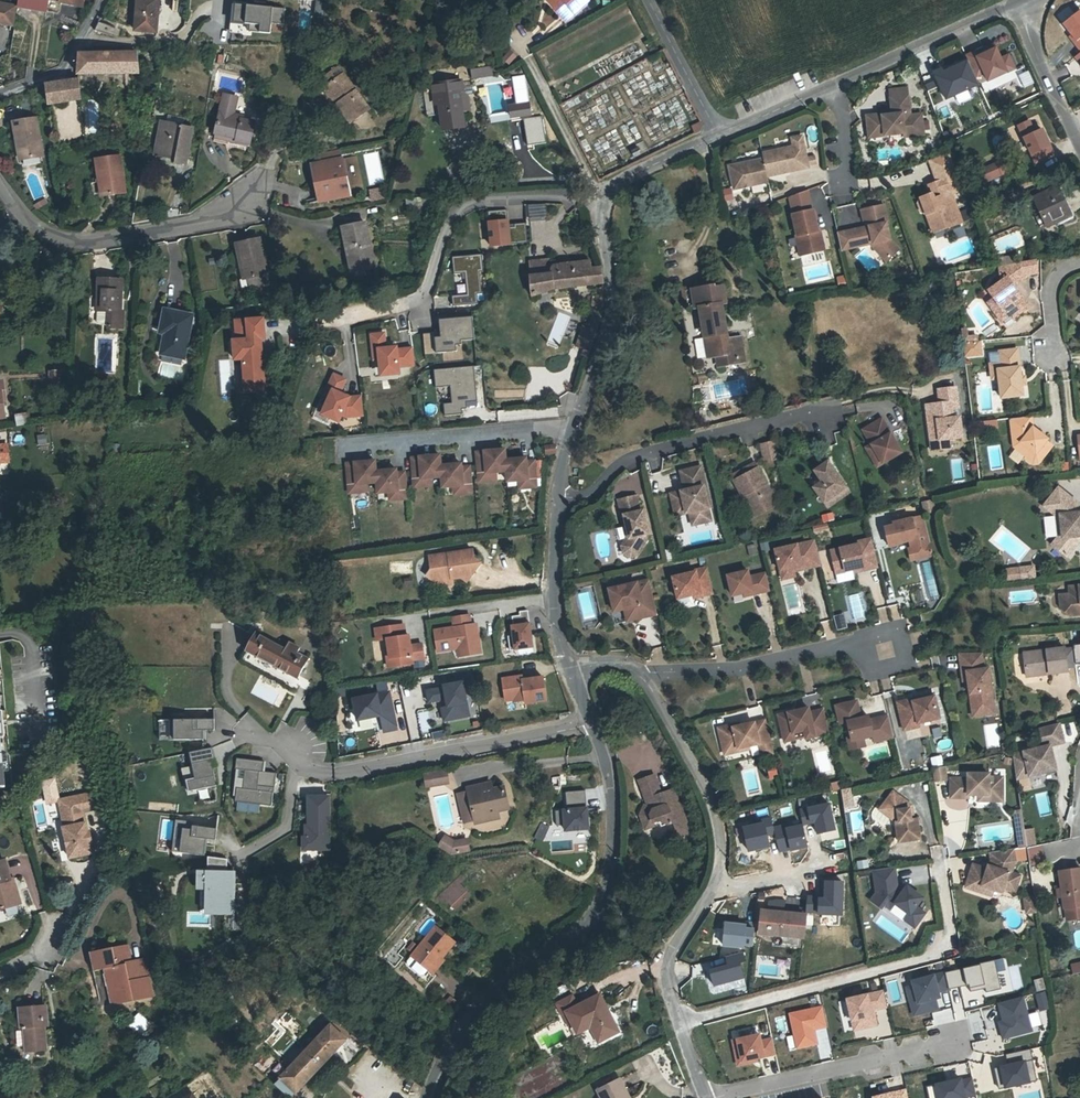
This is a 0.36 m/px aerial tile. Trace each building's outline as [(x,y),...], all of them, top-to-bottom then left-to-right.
[(41,0),(19,0),(17,9),(39,13),(41,0)] [(135,33),(158,34),(160,1),(140,0),(137,0),(135,33)] [(573,17),(596,0),(560,0),(573,17)] [(12,24),(16,5),(0,2),(0,22),(12,24)] [(285,8),(235,4),(234,17),(232,17),(230,30),(270,33),(271,23),(283,24),(285,8)] [(1079,51),(1079,9),(1061,24),(1070,36),(1069,37),(1079,51)] [(111,49),(111,39),(94,39),(94,49),(111,49)] [(975,52),(966,56),(969,62),(976,77),(985,73),(988,81),(1015,69),(1009,55),(1001,59),(995,46),(984,51),(985,54),(978,57),(975,52)] [(508,50),(501,57),(507,64),(515,57),(508,50)] [(83,56),(70,82),(76,81),(82,80),(82,76),(135,75),(135,55),(83,56)] [(947,100),(979,85),(976,77),(969,62),(948,71),(949,74),(945,76),(942,70),(934,73),(947,100)] [(489,65),(491,74),(498,72),(496,63),(489,65)] [(480,77),(491,74),(489,65),(478,69),(480,77)] [(337,87),(333,90),(343,107),(342,108),(354,127),(373,115),(346,71),(332,80),(337,87)] [(66,83),(69,105),(78,103),(76,81),(70,82),(66,83)] [(47,108),(69,105),(66,83),(44,88),(47,108)] [(439,100),(440,110),(441,119),(461,115),(458,97),(462,96),(461,85),(431,90),(433,101),(439,100)] [(890,98),(908,96),(907,89),(890,90),(890,98)] [(343,107),(333,90),(328,92),(339,110),(342,108),(343,107)] [(223,93),(215,132),(236,137),(249,140),(253,122),(240,119),(241,115),(233,113),(237,96),(223,93)] [(462,96),(458,97),(461,115),(462,115),(470,114),(467,99),(462,96)] [(923,128),(922,122),(921,115),(910,116),(908,96),(890,98),(892,110),(895,110),(896,115),(883,116),(882,114),(867,116),(868,131),(881,130),(884,132),(884,136),(903,134),(904,137),(923,135),(923,128)] [(68,111),(55,113),(59,135),(71,134),(68,111)] [(461,115),(441,119),(444,134),(465,131),(462,115),(461,115)] [(35,122),(13,126),(19,163),(41,159),(35,122)] [(177,161),(176,165),(188,168),(194,130),(163,125),(157,157),(177,161)] [(1025,139),(1036,165),(1057,156),(1046,130),(1025,139)] [(235,145),(236,137),(215,132),(213,140),(235,145)] [(792,147),(762,153),(763,159),(767,177),(785,173),(784,171),(788,170),(789,172),(808,168),(801,136),(790,139),(792,147)] [(952,193),(963,189),(956,170),(950,152),(929,160),(937,182),(929,185),(932,194),(933,195),(929,197),(928,195),(921,198),(919,203),(922,212),(927,214),(931,226),(942,222),(944,229),(963,222),(952,193)] [(103,178),(106,194),(125,191),(120,156),(95,159),(98,178),(103,178)] [(809,165),(815,164),(814,156),(807,157),(809,165)] [(319,170),(317,170),(324,206),(351,201),(344,165),(342,166),(340,157),(318,161),(319,170)] [(997,162),(998,163),(1002,174),(1003,174),(1013,170),(1007,157),(997,162)] [(768,182),(767,177),(763,159),(729,166),(734,189),(745,187),(744,185),(748,184),(749,186),(768,182)] [(985,181),(1002,174),(998,163),(980,170),(985,181)] [(318,207),(324,206),(317,170),(311,172),(318,207)] [(1034,198),(1035,201),(1047,227),(1070,217),(1056,188),(1038,196),(1034,198)] [(1034,198),(1038,196),(1034,189),(1024,194),(1029,204),(1035,201),(1034,198)] [(800,193),(788,197),(793,215),(813,210),(808,190),(800,193)] [(725,201),(731,200),(730,191),(723,192),(725,201)] [(44,200),(34,205),(38,210),(47,204),(44,200)] [(418,202),(411,204),(413,218),(421,216),(418,202)] [(543,203),(525,204),(526,220),(544,219),(543,203)] [(861,210),(863,221),(867,220),(868,222),(870,222),(871,226),(865,227),(854,230),(858,247),(870,244),(876,242),(879,246),(878,253),(886,261),(899,249),(890,239),(886,223),(888,223),(884,205),(861,210)] [(963,221),(974,218),(970,209),(960,213),(963,221)] [(488,211),(491,246),(528,243),(526,223),(514,224),(515,227),(509,228),(507,210),(488,211)] [(813,210),(793,215),(797,236),(796,236),(801,255),(820,251),(816,232),(818,231),(813,210)] [(942,222),(931,226),(934,232),(944,229),(942,222)] [(367,230),(344,234),(351,278),(373,275),(367,230)] [(858,247),(854,230),(837,234),(841,250),(858,247)] [(820,231),(818,231),(816,232),(820,251),(824,250),(820,231)] [(870,244),(878,253),(879,246),(876,242),(870,244)] [(263,247),(239,251),(244,286),(269,282),(263,247)] [(482,254),(452,257),(454,274),(465,273),(467,294),(452,296),(453,306),(478,304),(477,294),(482,293),(480,272),(483,272),(482,254)] [(1000,258),(1001,265),(1015,263),(1014,256),(1000,258)] [(1027,276),(1026,274),(1023,271),(1036,269),(1034,260),(1015,263),(1001,265),(999,266),(1001,282),(988,291),(994,299),(998,305),(992,309),(1001,321),(1011,314),(1013,317),(1028,306),(1013,285),(1027,276)] [(552,289),(603,284),(599,269),(590,270),(590,263),(553,267),(552,268),(551,269),(550,262),(530,264),(532,277),(530,277),(531,297),(552,289)] [(110,327),(110,330),(125,330),(126,312),(123,312),(125,283),(102,283),(100,314),(111,314),(110,327)] [(699,308),(700,313),(708,358),(719,356),(721,366),(745,362),(741,337),(728,339),(723,310),(722,304),(726,303),(723,286),(715,288),(714,286),(685,291),(688,310),(699,308)] [(998,305),(994,299),(988,303),(992,309),(998,305)] [(111,314),(100,314),(99,326),(110,327),(111,314)] [(166,333),(160,358),(182,363),(191,319),(164,314),(159,332),(166,333)] [(473,317),(439,320),(440,332),(434,333),(436,353),(457,351),(456,345),(462,345),(461,340),(475,339),(473,317)] [(248,339),(237,340),(233,341),(235,360),(243,359),(245,392),(264,390),(260,339),(265,338),(263,319),(247,320),(248,339)] [(235,321),(237,340),(248,339),(247,320),(235,321)] [(421,334),(424,353),(432,352),(429,333),(421,334)] [(399,366),(415,365),(413,348),(397,350),(397,347),(386,348),(384,334),(371,335),(374,359),(379,359),(381,375),(399,373),(399,366)] [(977,341),(962,342),(964,356),(981,354),(979,341),(977,341)] [(1023,395),(1022,385),(1021,384),(1020,384),(1019,379),(1021,378),(1017,349),(999,351),(999,352),(1000,363),(990,364),(990,371),(997,370),(998,378),(1001,398),(1023,395)] [(989,354),(990,364),(1000,363),(999,352),(989,354)] [(466,402),(477,401),(474,366),(473,366),(434,370),(436,388),(450,387),(452,403),(444,404),(445,416),(463,414),(462,409),(467,409),(466,402)] [(991,379),(998,378),(997,370),(990,371),(991,379)] [(62,374),(53,375),(53,389),(63,389),(62,374)] [(346,417),(364,415),(362,396),(349,397),(340,393),(346,380),(334,374),(334,375),(329,384),(324,397),(329,399),(322,414),(338,421),(342,415),(346,417)] [(8,419),(4,386),(0,386),(0,420),(8,419)] [(939,390),(940,404),(941,406),(935,407),(932,405),(926,405),(931,441),(949,439),(962,437),(960,418),(953,419),(952,409),(959,408),(956,388),(939,390)] [(115,396),(107,395),(106,404),(114,404),(115,396)] [(32,415),(19,416),(20,429),(32,427),(32,415)] [(1048,440),(1033,428),(1032,417),(1010,419),(1014,447),(1027,457),(1025,459),(1033,465),(1039,464),(1053,447),(1047,441),(1048,440)] [(863,430),(872,445),(883,464),(901,453),(881,419),(863,430)] [(996,428),(996,420),(982,419),(981,427),(996,428)] [(46,434),(36,435),(38,450),(47,449),(46,434)] [(949,439),(931,441),(932,451),(950,449),(949,439)] [(766,461),(780,458),(777,447),(776,442),(763,445),(766,461)] [(883,464),(872,445),(866,448),(877,467),(883,464)] [(495,472),(507,471),(506,460),(505,449),(476,452),(478,470),(486,469),(486,472),(495,472)] [(431,478),(442,477),(441,466),(440,455),(412,458),(413,476),(421,475),(421,478),(431,478)] [(508,481),(519,480),(536,479),(534,461),(526,461),(526,458),(506,460),(507,471),(508,481)] [(954,479),(964,478),(960,458),(950,460),(954,479)] [(535,461),(536,469),(544,468),(543,460),(535,461)] [(366,483),(377,482),(376,471),(375,461),(347,463),(348,481),(356,481),(356,484),(366,483)] [(828,507),(837,500),(833,496),(836,494),(840,498),(849,492),(828,462),(815,471),(822,482),(814,488),(824,502),(828,507)] [(732,476),(743,496),(747,494),(755,509),(762,511),(777,503),(758,468),(755,463),(732,476)] [(443,487),(454,486),(471,485),(470,467),(462,467),(461,464),(441,466),(442,477),(443,487)] [(671,494),(673,506),(684,503),(686,513),(689,512),(692,525),(711,520),(708,508),(705,497),(708,496),(701,467),(681,471),(685,490),(671,494)] [(486,469),(478,470),(479,481),(496,480),(495,472),(486,472),(486,469)] [(378,493),(390,492),(406,491),(405,472),(397,473),(396,470),(376,471),(377,482),(378,493)] [(421,475),(413,476),(414,487),(431,486),(431,478),(421,478),(421,475)] [(537,487),(536,479),(519,480),(520,488),(537,487)] [(356,481),(348,481),(349,493),(366,491),(366,483),(356,484),(356,481)] [(472,493),(471,485),(454,486),(455,494),(472,493)] [(1062,538),(1055,547),(1067,556),(1079,539),(1079,512),(1079,504),(1058,487),(1043,506),(1055,516),(1060,515),(1062,538)] [(407,499),(406,491),(390,492),(390,500),(407,499)] [(747,494),(743,496),(753,516),(762,511),(755,509),(747,494)] [(647,539),(646,534),(644,529),(646,526),(643,511),(640,512),(636,496),(618,501),(622,517),(624,516),(626,526),(629,538),(626,539),(621,546),(623,553),(630,557),(637,555),(647,539)] [(684,503),(673,506),(676,515),(686,513),(684,503)] [(933,556),(924,515),(912,518),(912,521),(907,522),(906,519),(894,522),(894,525),(886,527),(890,546),(900,544),(900,543),(910,541),(912,548),(913,549),(917,551),(919,559),(933,556)] [(829,528),(828,523),(812,527),(813,531),(829,528)] [(1055,547),(1062,538),(1058,537),(1052,544),(1055,547)] [(879,567),(872,538),(858,542),(859,544),(831,551),(836,573),(855,569),(864,567),(865,570),(879,567)] [(821,565),(815,541),(775,550),(780,571),(793,568),(801,566),(802,570),(821,565)] [(917,551),(913,549),(909,550),(912,561),(919,559),(917,551)] [(427,576),(440,586),(444,580),(452,579),(461,577),(467,582),(481,563),(474,558),(473,550),(448,553),(449,557),(445,557),(441,554),(429,556),(431,569),(427,576)] [(390,563),(390,573),(410,572),(409,562),(390,563)] [(714,593),(707,567),(695,570),(695,572),(673,577),(678,599),(693,595),(700,593),(701,596),(714,593)] [(793,568),(780,571),(782,579),(795,576),(793,568)] [(1009,582),(1021,580),(1020,574),(1014,575),(1013,569),(1007,570),(1009,582)] [(733,596),(744,593),(752,591),(753,594),(770,590),(766,573),(749,577),(748,571),(728,576),(733,596)] [(628,621),(658,614),(649,580),(646,580),(649,591),(640,593),(638,582),(610,589),(613,602),(623,600),(625,609),(628,621)] [(646,580),(638,582),(640,593),(649,591),(646,580)] [(1056,595),(1057,608),(1057,611),(1067,619),(1079,618),(1079,587),(1075,587),(1066,587),(1066,595),(1056,595)] [(925,601),(922,591),(911,594),(913,604),(925,601)] [(623,600),(613,602),(615,611),(625,609),(623,600)] [(528,610),(519,611),(520,615),(512,616),(513,625),(511,625),(513,635),(508,636),(510,650),(533,647),(528,610)] [(843,612),(831,615),(835,630),(846,628),(843,612)] [(481,653),(477,629),(472,630),(471,625),(469,615),(452,617),(454,627),(434,631),(437,652),(458,648),(467,647),(469,655),(481,653)] [(386,649),(387,659),(396,658),(397,666),(413,664),(412,660),(424,658),(422,644),(410,646),(409,635),(405,636),(404,624),(375,629),(377,641),(387,639),(388,649),(386,649)] [(285,649),(256,634),(242,660),(285,683),(284,685),(297,692),(304,681),(297,677),(307,659),(296,654),(299,648),(288,642),(285,649)] [(459,656),(469,655),(467,647),(458,648),(459,656)] [(1023,653),(1026,674),(1048,671),(1049,674),(1067,671),(1065,648),(1023,653)] [(982,653),(959,653),(963,682),(968,681),(972,710),(994,707),(988,668),(984,669),(982,653)] [(396,658),(387,659),(388,667),(397,666),(396,658)] [(503,679),(504,691),(510,690),(513,692),(514,700),(515,702),(525,701),(526,703),(546,700),(543,677),(531,679),(523,680),(522,676),(503,679)] [(470,717),(463,682),(443,686),(444,688),(427,691),(429,702),(446,699),(447,708),(442,709),(444,721),(470,717)] [(510,690),(504,691),(506,701),(514,700),(513,692),(510,690)] [(389,693),(354,700),(358,720),(381,715),(384,732),(396,729),(389,693)] [(934,694),(920,697),(921,700),(913,702),(913,699),(897,703),(904,730),(919,727),(918,723),(939,718),(934,694)] [(893,737),(888,716),(879,718),(880,722),(871,724),(869,717),(861,718),(857,701),(836,706),(841,724),(848,722),(851,738),(852,741),(865,738),(873,736),(874,742),(893,737)] [(995,714),(994,707),(972,710),(973,717),(995,714)] [(807,738),(830,733),(824,709),(810,712),(809,708),(800,710),(800,713),(797,713),(796,711),(779,715),(785,741),(795,739),(794,733),(805,730),(807,738)] [(161,739),(170,740),(170,719),(161,719),(161,739)] [(216,720),(170,719),(170,740),(204,740),(204,731),(215,731),(216,720)] [(774,753),(766,720),(739,726),(734,727),(733,725),(719,728),(724,749),(737,746),(738,749),(749,746),(759,744),(762,756),(774,753)] [(1012,753),(1016,779),(1056,769),(1051,745),(1064,742),(1059,723),(1039,728),(1044,746),(1012,753)] [(432,739),(444,737),(443,729),(430,732),(432,739)] [(867,747),(865,738),(852,741),(851,738),(846,739),(849,751),(867,747)] [(737,746),(724,749),(725,755),(750,749),(749,746),(738,749),(737,746)] [(216,760),(213,748),(190,753),(193,767),(196,780),(189,782),(191,792),(217,786),(212,760),(216,760)] [(943,766),(940,756),(931,759),(933,768),(943,766)] [(265,762),(239,759),(237,769),(246,770),(243,789),(237,788),(236,802),(272,806),(274,793),(275,793),(277,773),(264,772),(265,762)] [(774,764),(765,767),(769,778),(778,774),(774,764)] [(196,780),(193,767),(182,769),(187,792),(191,792),(189,782),(196,780)] [(945,767),(933,769),(934,781),(946,779),(945,767)] [(448,783),(446,771),(424,775),(426,786),(448,783)] [(968,796),(978,795),(988,795),(988,801),(1003,801),(1003,777),(989,777),(989,774),(968,774),(968,778),(950,779),(951,798),(968,798),(968,796)] [(640,815),(642,821),(650,818),(652,822),(659,820),(668,824),(673,822),(679,837),(691,833),(674,789),(661,794),(654,775),(639,781),(645,797),(648,796),(651,804),(649,808),(648,807),(645,805),(640,815)] [(490,782),(480,785),(482,791),(492,789),(490,782)] [(475,824),(489,821),(487,814),(497,812),(509,809),(504,786),(492,789),(482,791),(480,785),(467,788),(468,792),(474,820),(475,824)] [(588,829),(587,818),(586,818),(586,814),(585,810),(587,809),(585,791),(565,792),(567,810),(563,811),(565,831),(588,829)] [(95,792),(62,800),(67,823),(63,824),(64,828),(63,828),(70,858),(92,853),(90,843),(92,843),(89,833),(87,833),(82,812),(99,808),(95,792)] [(474,820),(468,792),(458,794),(465,822),(474,820)] [(909,809),(912,806),(893,792),(883,805),(893,813),(889,817),(896,822),(899,843),(920,839),(917,819),(914,820),(913,814),(910,814),(909,809)] [(329,797),(309,797),(308,826),(306,826),(306,837),(303,838),(303,849),(329,849),(329,797)] [(67,823),(62,800),(58,801),(63,824),(67,823)] [(800,810),(803,826),(815,824),(817,836),(838,832),(831,803),(800,810)] [(879,810),(889,817),(893,813),(883,805),(879,810)] [(1018,834),(1024,833),(1024,831),(1021,811),(1014,812),(1018,834)] [(487,814),(489,821),(499,818),(497,812),(487,814)] [(654,826),(652,822),(650,818),(642,821),(645,829),(654,826)] [(755,826),(744,829),(749,851),(769,846),(766,834),(774,833),(773,829),(771,819),(754,823),(755,826)] [(173,852),(181,853),(183,839),(177,838),(178,828),(193,830),(193,826),(194,826),(195,822),(177,820),(173,852)] [(218,829),(194,826),(193,826),(193,830),(178,828),(177,838),(183,839),(181,853),(205,856),(207,839),(216,840),(218,829)] [(786,826),(773,829),(774,833),(779,851),(791,848),(791,850),(807,846),(802,826),(787,830),(786,826)] [(1027,847),(1027,848),(1035,846),(1033,829),(1024,831),(1024,833),(1027,847)] [(1020,848),(1027,847),(1024,833),(1018,834),(1020,848)] [(458,853),(456,841),(454,842),(445,836),(439,845),(453,854),(458,853)] [(467,839),(456,841),(458,853),(469,851),(467,839)] [(1013,849),(990,852),(992,865),(989,866),(988,869),(986,873),(972,868),(967,884),(982,889),(983,886),(994,890),(1001,892),(1003,888),(1014,892),(1019,876),(1011,873),(1015,861),(1013,849)] [(228,860),(209,857),(209,875),(204,875),(204,890),(210,890),(210,909),(236,910),(236,883),(228,883),(221,883),(221,876),(228,876),(228,860)] [(16,888),(13,889),(12,885),(15,884),(13,878),(10,879),(4,860),(0,862),(0,909),(20,903),(16,888)] [(974,865),(972,868),(986,873),(988,869),(974,865)] [(897,886),(894,867),(873,870),(876,892),(871,900),(882,908),(884,904),(891,909),(895,904),(910,914),(905,921),(914,927),(925,913),(916,907),(923,898),(907,886),(901,894),(895,890),(897,886)] [(1062,888),(1063,898),(1065,908),(1066,918),(1069,920),(1079,919),(1079,869),(1060,872),(1062,888)] [(455,909),(465,899),(463,897),(468,893),(459,884),(465,878),(462,875),(437,898),(441,902),(446,898),(455,909)] [(982,889),(967,884),(966,887),(992,896),(994,890),(983,886),(982,889)] [(210,890),(204,890),(204,915),(236,915),(236,910),(210,909),(210,890)] [(762,911),(760,928),(773,930),(773,935),(803,938),(804,925),(805,915),(762,911)] [(755,927),(725,924),(722,943),(753,946),(755,927)] [(436,976),(433,974),(428,970),(439,957),(441,959),(455,942),(435,927),(405,965),(429,984),(436,976)] [(412,942),(407,948),(411,952),(416,946),(412,942)] [(128,944),(122,946),(122,949),(113,951),(112,947),(93,951),(96,970),(103,969),(110,1004),(151,995),(144,960),(131,963),(128,944)] [(395,967),(403,958),(393,949),(385,959),(395,967)] [(710,969),(715,985),(743,977),(739,962),(745,960),(742,951),(726,956),(729,963),(710,969)] [(428,970),(433,974),(444,961),(441,959),(439,957),(428,970)] [(936,994),(998,983),(994,962),(903,978),(909,1016),(939,1011),(936,994)] [(1079,973),(1079,963),(1072,965),(1074,974),(1079,973)] [(1035,991),(1044,989),(1041,977),(1032,979),(1035,991)] [(887,1007),(883,991),(847,999),(854,1030),(876,1025),(873,1010),(887,1007)] [(1034,993),(1037,1010),(1047,1008),(1044,991),(1034,993)] [(557,1004),(562,1015),(567,1013),(572,1023),(577,1033),(590,1026),(599,1042),(618,1032),(600,995),(598,996),(597,994),(594,995),(595,997),(578,1006),(572,996),(557,1004)] [(1022,996),(995,1002),(999,1021),(996,1022),(1000,1038),(1041,1029),(1037,1011),(1026,1014),(1022,996)] [(449,1009),(456,1001),(451,997),(444,1006),(449,1009)] [(847,999),(838,1001),(845,1032),(854,1030),(847,999)] [(24,1028),(26,1048),(35,1047),(36,1050),(46,1049),(44,1026),(47,1025),(45,1006),(19,1009),(21,1029),(24,1028)] [(877,1025),(888,1024),(886,1010),(876,1010),(877,1025)] [(568,1025),(572,1023),(567,1013),(562,1015),(568,1025)] [(274,1084),(289,1097),(291,1097),(350,1035),(334,1024),(332,1026),(331,1025),(290,1067),(281,1078),(274,1084)] [(774,1057),(770,1036),(759,1039),(757,1032),(729,1038),(734,1065),(774,1057)] [(1030,1050),(1002,1054),(1004,1064),(994,1066),(997,1088),(1035,1082),(1030,1050)] [(265,1074),(276,1063),(270,1057),(260,1068),(265,1074)] [(275,1072),(281,1078),(290,1067),(284,1062),(283,1061),(273,1071),(275,1072)] [(409,1093),(419,1094),(422,1087),(409,1078),(402,1091),(409,1093)] [(620,1079),(598,1090),(602,1097),(629,1097),(620,1079)] [(926,1087),(929,1097),(965,1097),(964,1097),(976,1095),(972,1079),(961,1081),(961,1080),(926,1087)]
